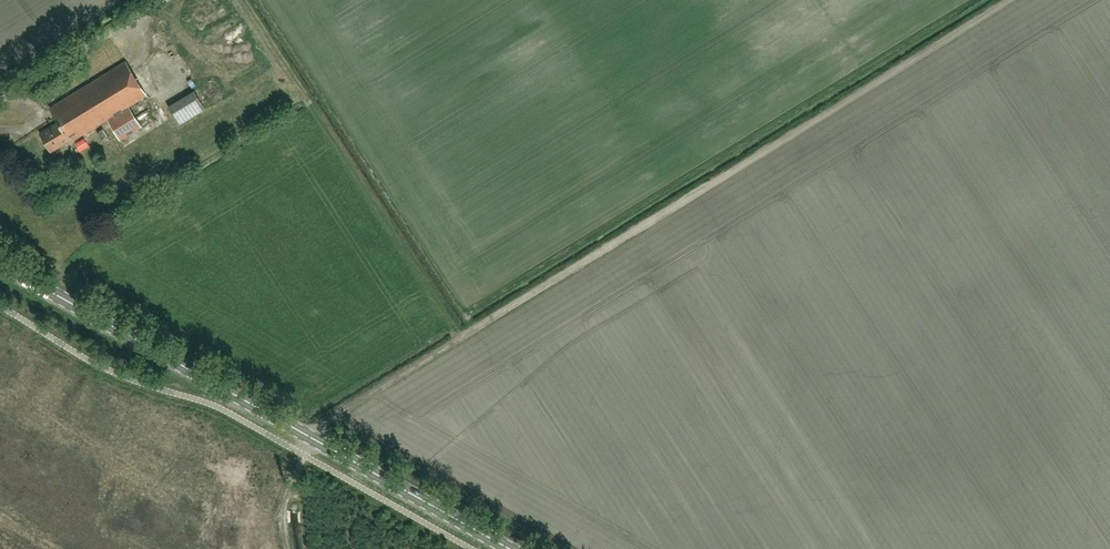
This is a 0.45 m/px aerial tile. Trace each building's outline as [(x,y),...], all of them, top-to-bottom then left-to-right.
[(120,140),(141,127),(129,106),(147,95),(126,61),(50,107),(59,122),(41,134),(51,150),(62,143),(63,144),(72,138),(73,140),(107,119),(120,140)] [(181,124),(208,111),(198,91),(171,104),(181,124)] [(101,140),(108,136),(103,127),(96,131),(101,140)]
